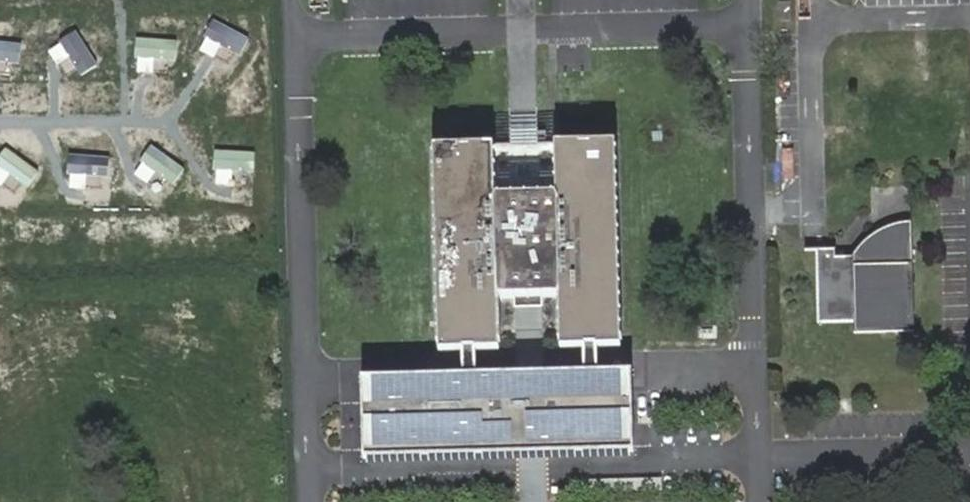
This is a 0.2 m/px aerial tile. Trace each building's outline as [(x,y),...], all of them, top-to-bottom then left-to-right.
[(250,37),(214,17),(204,35),(216,41),(240,55),(250,37)] [(98,68),(77,32),(60,43),(65,51),(81,78),(98,68)] [(176,41),(135,40),(135,60),(176,61),(176,41)] [(0,42),(0,62),(17,65),(20,45),(0,42)] [(526,165),(509,166),(510,180),(494,180),(493,146),(432,148),(438,352),(463,352),(477,352),(499,350),(497,299),(514,298),(541,298),(558,297),(560,349),(583,348),(603,347),(620,347),(614,143),(554,144),(555,178),(540,179),(539,165),(526,165)] [(183,169),(150,145),(138,161),(147,168),(172,185),(183,169)] [(26,189),(38,174),(7,148),(0,156),(0,168),(3,171),(26,189)] [(256,150),(215,150),(215,170),(225,170),(256,171),(256,150)] [(77,174),(108,176),(109,156),(68,154),(67,174),(77,174)] [(815,250),(818,324),(854,322),(854,334),(914,332),(911,221),(904,221),(894,222),(885,225),(877,229),(867,236),(859,245),(855,252),(853,257),(836,257),(836,249),(815,250)] [(541,298),(514,298),(515,308),(542,308),(541,298)] [(464,376),(361,379),(363,457),(636,449),(634,369),(604,370),(603,347),(583,348),(584,372),(477,375),(477,352),(463,352),(464,376)]
